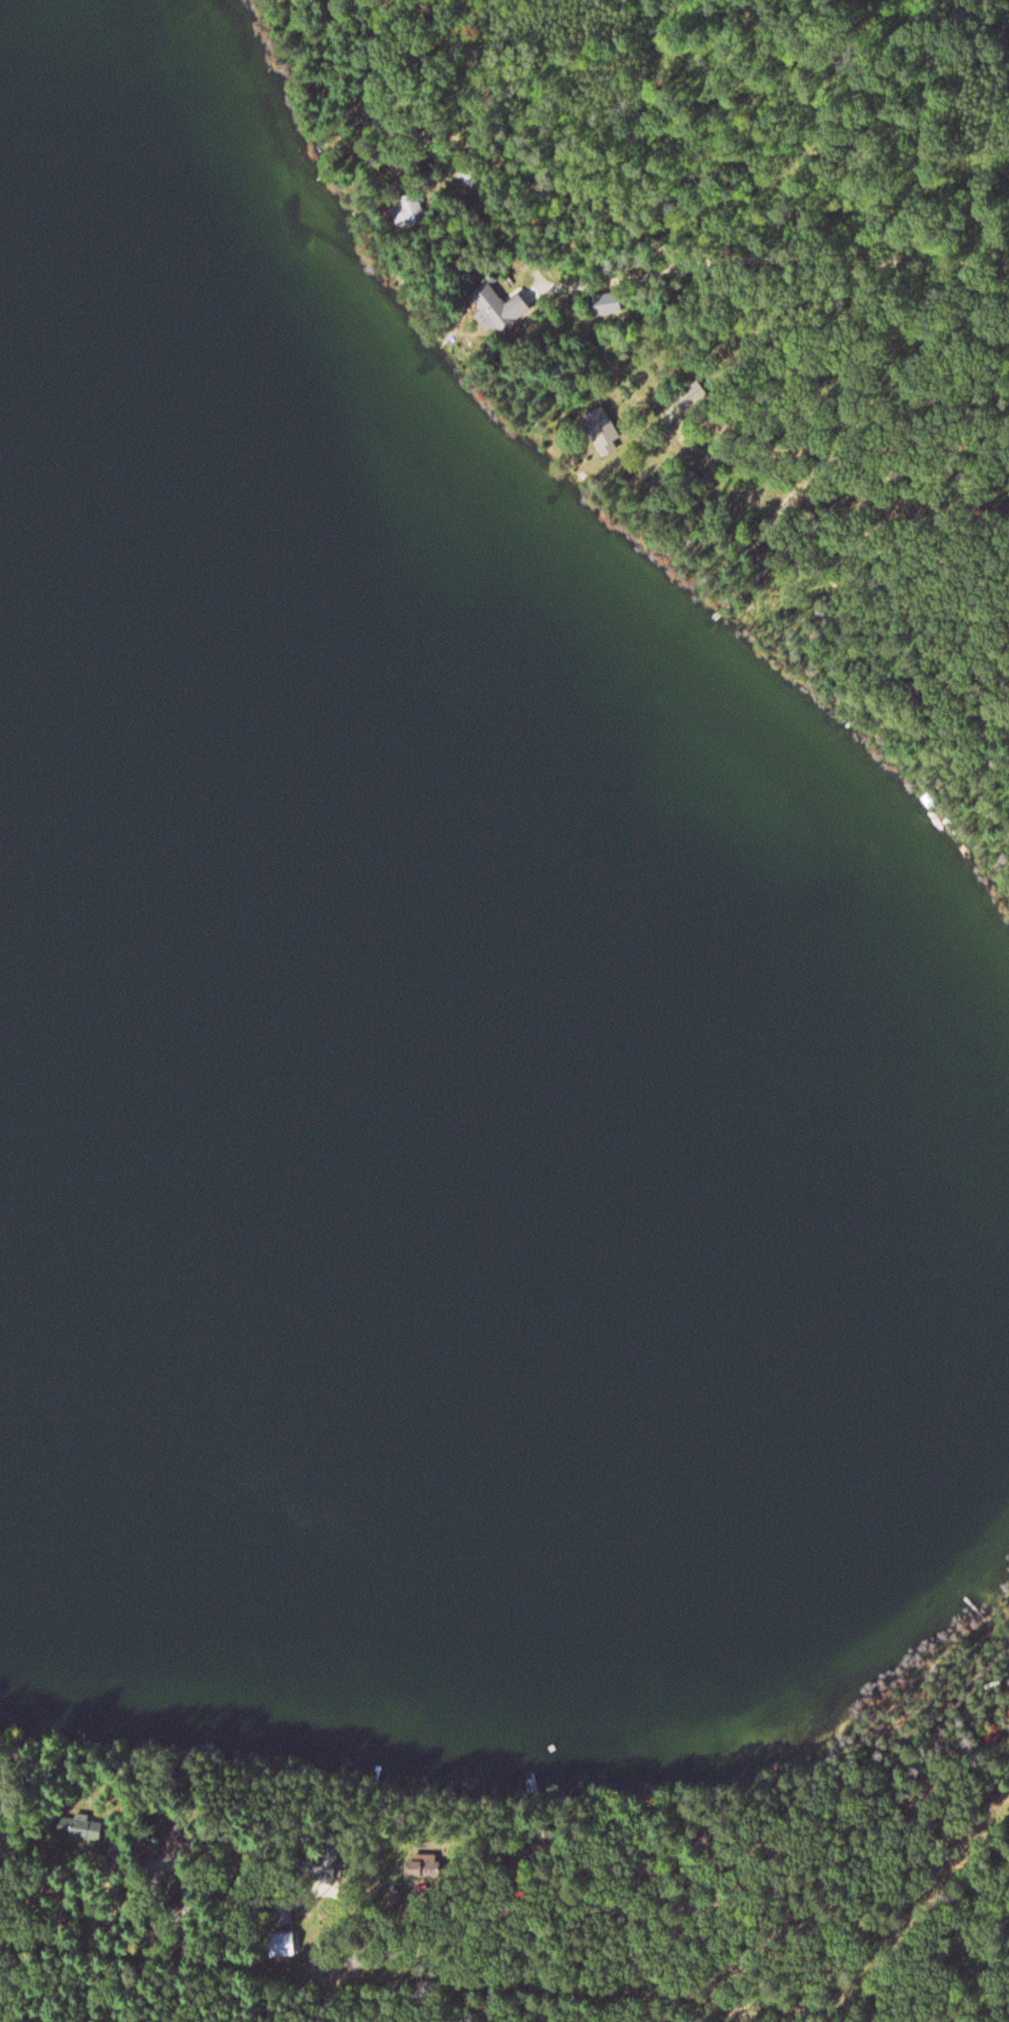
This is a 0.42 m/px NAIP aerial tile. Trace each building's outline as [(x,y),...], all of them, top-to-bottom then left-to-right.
[(471,189),(479,178),(463,166),(455,177),(471,189)] [(427,217),(416,196),(388,211),(399,232),(427,217)] [(496,333),(528,313),(517,296),(502,305),(488,283),(468,296),(478,313),(473,316),(485,335),(494,329),(496,333)] [(592,298),(593,317),(622,315),(621,296),(592,298)] [(623,441),(603,406),(577,421),(597,456),(623,441)] [(57,1838),(81,1841),(84,1821),(59,1818),(57,1838)]
